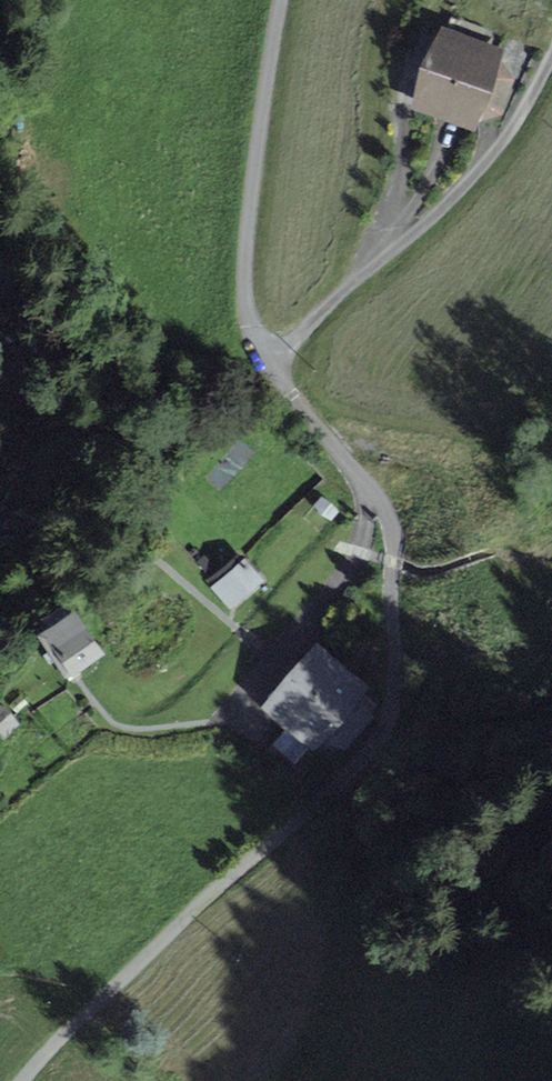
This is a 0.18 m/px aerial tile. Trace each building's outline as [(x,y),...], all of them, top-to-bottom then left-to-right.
[(501,49),(443,29),(417,105),(472,125),(479,107),(492,111),(509,65),(497,61),(501,49)] [(262,579),(245,560),(216,587),(233,606),(262,579)] [(69,675),(100,653),(74,616),(43,637),(69,675)] [(266,710),(313,747),(321,738),(336,750),(374,704),(358,692),(364,684),(317,646),(266,710)]
